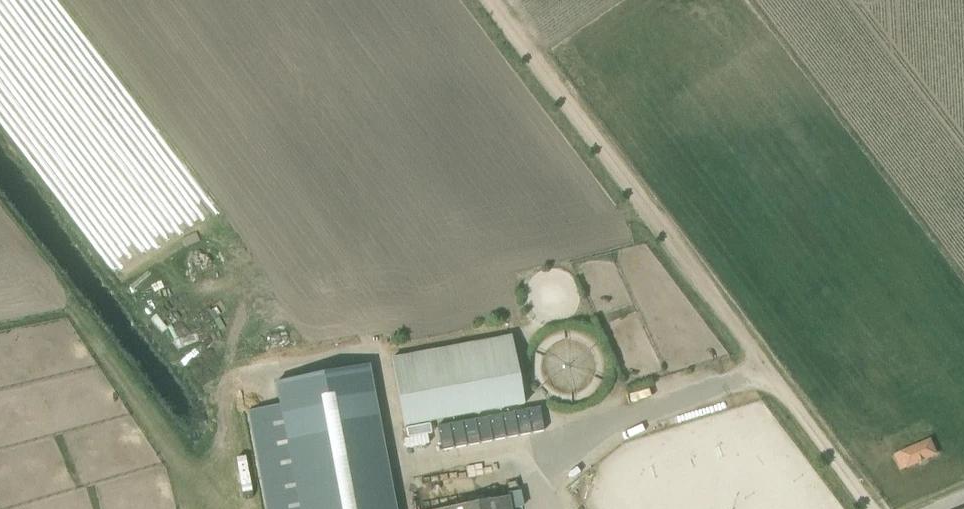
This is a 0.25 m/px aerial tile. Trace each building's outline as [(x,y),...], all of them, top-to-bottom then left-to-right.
[(511,337),(461,346),(474,414),(523,405),(511,337)] [(415,355),(391,359),(403,428),(428,423),(415,355)] [(247,411),(265,508),(395,508),(368,365),(274,383),(278,405),(247,411)] [(931,438),(894,454),(897,461),(901,470),(939,454),(938,452),(931,438)] [(507,497),(446,508),(509,508),(507,497)]
